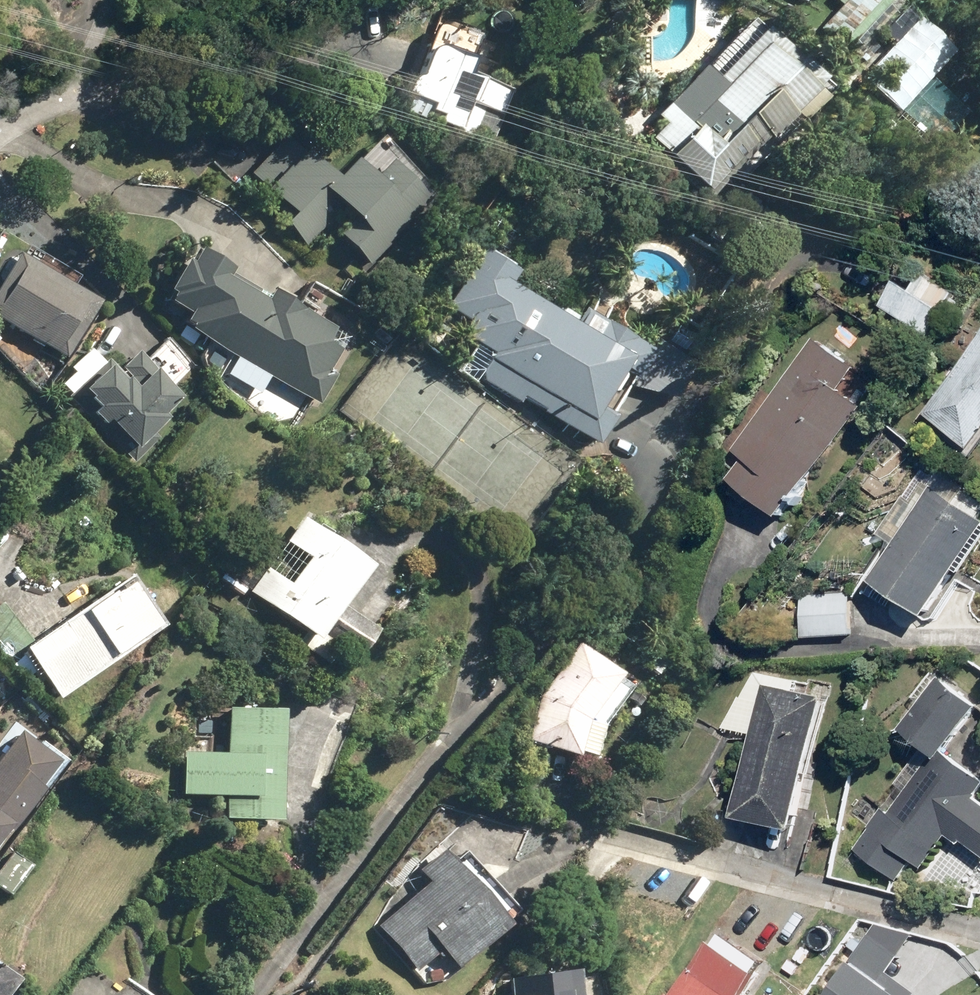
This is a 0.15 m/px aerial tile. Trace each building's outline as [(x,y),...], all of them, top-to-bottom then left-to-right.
[(896,0),(850,0),(822,33),(847,55),(896,0)] [(828,83),(754,14),(657,116),(667,125),(652,142),(710,196),(748,156),(750,158),(770,137),(773,140),(828,83)] [(498,42),(432,18),(400,107),(476,134),(484,111),(509,120),(520,90),(486,77),(498,42)] [(903,112),(958,50),(922,18),(867,80),(903,112)] [(372,266),(392,246),(388,241),(440,191),(385,134),(339,177),(310,147),(306,151),(290,133),(252,170),(294,214),(285,223),(307,246),(346,208),(354,217),(339,232),(372,266)] [(23,255),(18,252),(0,282),(0,319),(71,360),(104,302),(78,287),(84,275),(30,243),(23,255)] [(236,265),(198,244),(166,301),(192,315),(179,339),(194,347),(200,336),(323,406),(361,335),(276,288),(272,294),(232,272),(236,265)] [(519,268),(483,247),(448,306),(471,319),(464,330),(498,350),(480,381),(523,407),(527,401),(601,445),(617,418),(603,410),(625,372),(677,402),(702,359),(658,333),(651,345),(588,308),(578,325),(509,285),(519,268)] [(915,261),(886,305),(936,337),(964,294),(915,261)] [(859,364),(820,336),(737,452),(746,458),(733,477),(788,517),(868,406),(842,388),(859,364)] [(196,365),(167,340),(148,361),(139,353),(126,368),(131,371),(126,376),(107,359),(104,362),(88,347),(52,388),(78,411),(84,405),(107,426),(110,422),(141,450),(171,416),(168,414),(184,396),(175,388),(196,365)] [(929,414),(979,450),(979,343),(929,414)] [(970,492),(964,503),(933,486),(913,475),(878,537),(898,548),(878,583),(939,618),(979,547),(979,497),(970,492)] [(307,630),(298,642),(328,664),(341,645),(327,634),(376,565),(305,514),(250,590),(307,630)] [(133,574),(35,640),(0,606),(0,666),(7,673),(26,654),(58,702),(169,628),(133,574)] [(804,594),(804,637),(857,638),(858,594),(804,594)] [(581,642),(540,698),(532,745),(598,756),(604,724),(590,722),(625,674),(581,642)] [(807,829),(829,683),(732,670),(723,731),(754,736),(741,819),(807,829)] [(942,675),(934,670),(897,726),(905,732),(928,747),(902,785),(910,791),(895,814),(886,808),(858,849),(904,880),(916,862),(931,872),(953,838),(979,856),(979,797),(978,795),(979,792),(979,772),(955,755),(979,719),(979,700),(942,675)] [(280,825),(286,710),(231,707),(228,754),(185,751),(183,795),(258,799),(258,807),(228,805),(227,819),(270,821),(269,824),(280,825)] [(67,762),(16,723),(0,745),(0,753),(2,754),(0,757),(0,846),(11,831),(14,833),(67,762)] [(10,852),(0,867),(0,887),(13,896),(32,868),(10,852)] [(408,970),(424,986),(446,983),(459,971),(462,973),(513,924),(443,852),(422,872),(428,878),(378,927),(414,964),(408,970)] [(880,925),(833,994),(921,994),(893,976),(922,934),(880,925)] [(770,974),(777,962),(733,934),(727,943),(721,940),(687,994),(756,994),(770,974)] [(22,980),(0,964),(0,994),(10,994),(22,980)] [(510,978),(512,994),(583,994),(580,969),(510,978)]
